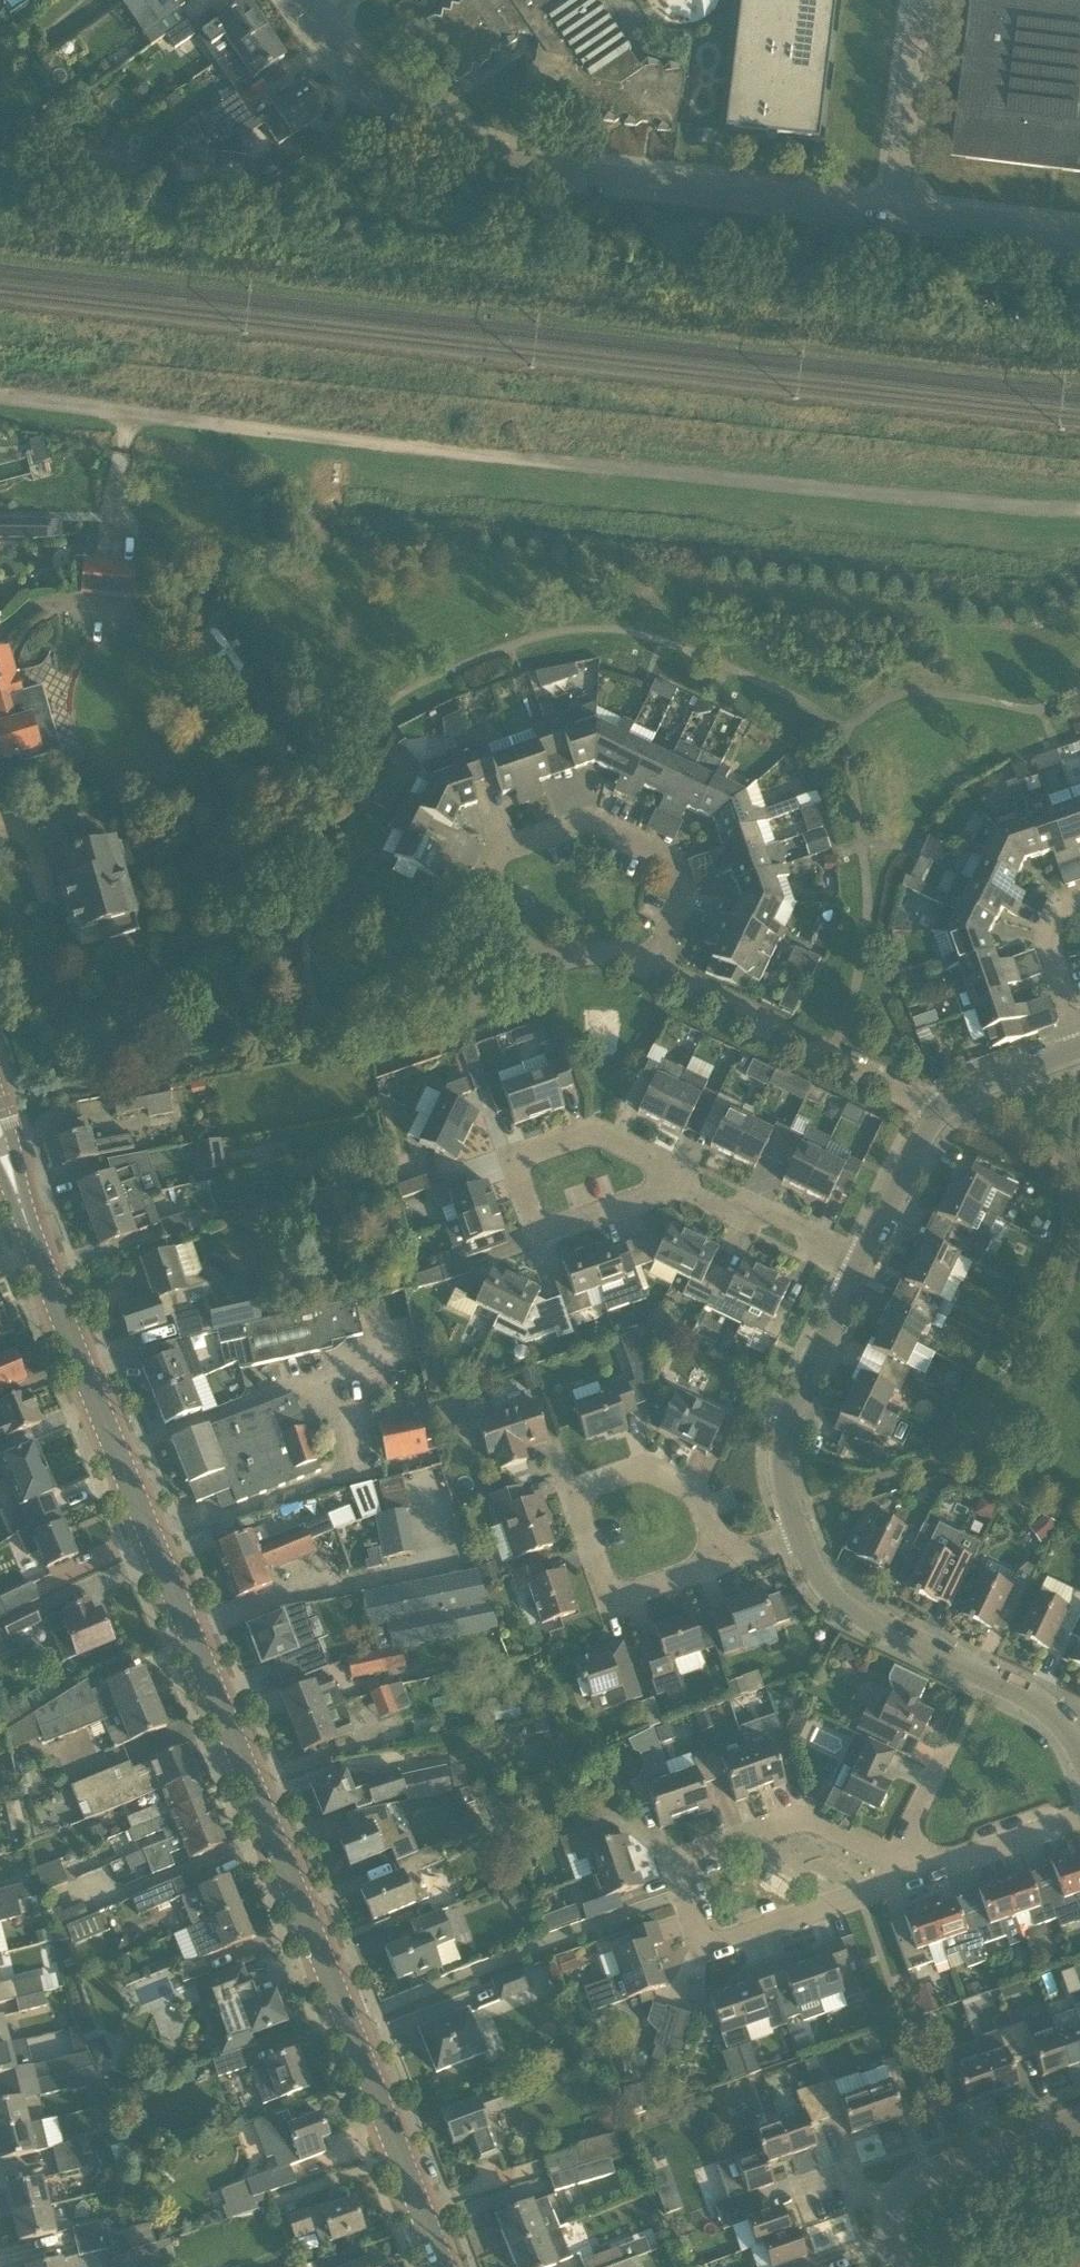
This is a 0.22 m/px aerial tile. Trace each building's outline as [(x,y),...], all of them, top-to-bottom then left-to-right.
[(459,6),(451,5),(450,12),(442,11),(441,19),(433,18),(424,24),(422,33),(453,77),(462,79),(471,72),(472,65),(480,66),(489,60),(491,52),(498,53),(500,46),(507,47),(517,40),(518,33),(531,36),(538,47),(537,54),(535,63),(529,67),(526,85),(530,92),(529,96),(534,103),(545,105),(550,111),(561,113),(567,109),(571,115),(582,117),(588,113),(599,114),(603,121),(614,123),(620,119),(624,125),(635,127),(642,122),(653,124),(657,131),(668,133),(675,128),(685,73),(680,67),(669,65),(662,69),(658,62),(647,60),(638,66),(591,0),(460,0),(459,6)] [(732,130),(810,140),(827,0),(748,0),(732,130)] [(1079,28),(1079,0),(985,0),(983,16),(1015,20),(1079,28)] [(234,49),(264,29),(246,3),(215,23),(216,24),(203,33),(211,45),(224,36),(234,49)] [(188,20),(179,8),(142,33),(151,45),(188,20)] [(1015,20),(983,16),(971,16),(974,16),(962,110),(959,109),(959,111),(971,112),(1004,116),(1015,20)] [(197,33),(188,20),(151,45),(151,46),(166,36),(175,49),(197,33)] [(1015,20),(1004,116),(1079,125),(1079,120),(1079,28),(1015,20)] [(220,59),(231,74),(239,86),(252,77),(254,79),(284,58),(264,29),(234,49),(220,59)] [(260,118),(268,130),(278,145),(292,136),(323,115),(304,87),(260,118)] [(182,101),(176,92),(164,100),(170,109),(182,101)] [(204,115),(212,127),(245,104),(237,92),(204,115)] [(245,104),(212,127),(179,150),(181,150),(187,150),(186,161),(185,161),(185,164),(217,167),(218,162),(242,164),(242,156),(250,156),(234,132),(255,118),(245,104)] [(966,159),(1058,170),(1074,172),(1079,125),(1004,116),(971,112),(966,159)] [(17,520),(0,520),(0,538),(17,538),(17,520)] [(95,556),(94,537),(66,538),(66,557),(95,556)] [(128,563),(78,558),(75,592),(124,597),(128,563)] [(5,757),(19,753),(22,762),(59,751),(40,687),(20,693),(15,677),(8,650),(0,652),(0,754),(2,753),(4,758),(5,757)] [(562,717),(544,723),(555,754),(568,750),(575,769),(593,763),(595,722),(596,707),(596,703),(561,714),(562,717)] [(419,765),(432,779),(459,809),(477,803),(470,784),(483,779),(473,748),(460,711),(441,720),(446,755),(419,765)] [(593,763),(610,771),(633,725),(634,724),(622,718),(616,732),(595,722),(593,763)] [(513,750),(531,800),(542,796),(537,782),(549,778),(542,759),(555,754),(544,723),(531,728),(536,742),(513,750)] [(614,790),(625,796),(648,748),(655,735),(633,725),(610,771),(621,776),(614,790)] [(657,811),(669,816),(701,752),(678,741),(670,758),(654,792),(664,797),(657,811)] [(531,800),(513,750),(490,759),(485,744),(473,748),(483,779),(496,775),(502,794),(514,790),(519,804),(531,800)] [(643,787),(654,792),(670,758),(648,748),(625,796),(637,801),(643,787)] [(686,808),(697,813),(720,764),(721,761),(701,752),(669,816),(680,822),(686,808)] [(1047,755),(1035,760),(1040,772),(1051,767),(1047,755)] [(697,813),(713,820),(744,793),(723,783),(730,769),(720,764),(697,813)] [(408,793),(397,816),(426,830),(432,818),(450,827),(459,809),(432,779),(421,800),(408,793)] [(1011,797),(1022,793),(1017,779),(1007,783),(1011,797)] [(713,820),(719,837),(768,821),(801,809),(795,799),(766,809),(756,781),(744,793),(713,820)] [(1071,862),(1079,858),(1079,850),(1077,843),(1079,842),(1079,815),(1076,803),(1075,804),(1070,789),(1048,797),(1071,862)] [(1048,797),(1025,804),(1043,855),(1054,851),(1059,866),(1071,862),(1048,797)] [(1026,860),(1043,855),(1025,804),(988,818),(999,829),(1026,860)] [(121,871),(119,864),(113,842),(81,852),(70,813),(37,823),(43,844),(48,843),(74,932),(101,925),(105,941),(138,931),(126,889),(128,885),(124,872),(121,871)] [(999,829),(988,818),(985,815),(971,844),(974,845),(970,854),(974,856),(974,855),(1019,877),(1019,876),(1018,876),(1026,860),(999,829)] [(404,835),(394,856),(394,858),(441,881),(447,869),(433,862),(439,851),(420,842),(426,830),(397,816),(391,828),(404,835)] [(708,853),(712,865),(776,843),(768,821),(719,837),(722,848),(708,853)] [(731,872),(735,883),(785,865),(783,860),(785,857),(782,848),(778,847),(777,842),(776,843),(712,865),(716,877),(731,872)] [(964,877),(1022,905),(1027,894),(1014,887),(1019,877),(974,855),(974,856),(964,877)] [(922,857),(911,878),(918,881),(924,884),(934,863),(922,857)] [(789,875),(785,865),(735,883),(741,900),(782,902),(774,880),(789,875)] [(949,896),(997,920),(1003,910),(1016,916),(1022,905),(964,877),(960,874),(949,896)] [(949,896),(924,884),(918,881),(914,892),(945,906),(941,914),(932,932),(949,933),(989,936),(997,920),(949,896)] [(741,900),(733,915),(780,938),(785,929),(772,922),(782,902),(741,900)] [(708,930),(756,954),(769,960),(780,938),(733,915),(727,926),(714,919),(708,930)] [(769,960),(756,954),(708,930),(703,942),(717,948),(711,959),(712,959),(705,973),(714,977),(744,992),(751,978),(759,982),(769,960)] [(949,933),(957,955),(941,960),(945,971),(961,966),(960,965),(995,953),(989,936),(949,933)] [(798,974),(810,980),(820,958),(808,953),(798,974)] [(961,966),(968,988),(1018,970),(1014,958),(1000,963),(995,953),(960,965),(961,966)] [(1018,970),(968,988),(955,993),(963,1015),(976,1011),(1012,998),(1008,987),(1022,982),(1018,970)] [(791,1008),(800,992),(788,986),(779,1002),(791,1008)] [(1012,998),(976,1011),(990,1050),(1038,1033),(1032,1017),(1034,1016),(1030,1003),(1016,1009),(1012,998)] [(474,1045),(461,1049),(476,1090),(488,1086),(485,1076),(474,1045)] [(559,1050),(545,1055),(521,1063),(526,1078),(539,1116),(564,1107),(559,1092),(572,1087),(559,1050)] [(739,1052),(733,1065),(742,1069),(748,1056),(739,1052)] [(638,1112),(660,1122),(678,1086),(685,1071),(662,1060),(659,1067),(646,1060),(625,1103),(639,1110),(638,1112)] [(753,1061),(749,1069),(768,1078),(772,1070),(753,1061)] [(485,1076),(488,1086),(498,1113),(499,1113),(497,1108),(507,1104),(514,1125),(539,1116),(526,1078),(503,1086),(497,1071),(485,1076)] [(447,1085),(442,1095),(431,1119),(466,1137),(478,1113),(458,1104),(462,1095),(471,1092),(466,1079),(447,1085)] [(167,1085),(113,1096),(117,1115),(147,1110),(148,1117),(172,1113),(167,1085)] [(682,1133),(700,1097),(678,1086),(660,1122),(682,1133)] [(700,1097),(713,1104),(718,1095),(703,1088),(700,1097)] [(710,1146),(732,1157),(750,1121),(755,1111),(718,1094),(718,1095),(713,1104),(705,1121),(719,1128),(710,1146)] [(92,1142),(85,1119),(69,1124),(72,1136),(55,1141),(62,1166),(97,1157),(133,1150),(131,1135),(92,1142)] [(431,1119),(420,1142),(419,1143),(455,1161),(466,1137),(431,1119)] [(750,1121),(732,1157),(755,1168),(772,1132),(750,1121)] [(772,1132),(785,1139),(790,1130),(776,1123),(772,1132)] [(782,1181),(804,1192),(822,1156),(828,1143),(806,1132),(803,1137),(790,1130),(785,1139),(799,1145),(782,1181)] [(238,1136),(195,1144),(200,1174),(226,1169),(225,1164),(242,1161),(238,1136)] [(822,1156),(804,1192),(827,1203),(834,1187),(848,1193),(862,1165),(848,1158),(844,1166),(822,1156)] [(980,1210),(995,1218),(1005,1197),(1011,1200),(1017,1186),(972,1165),(967,1177),(957,1173),(946,1194),(980,1210)] [(86,1211),(88,1216),(140,1198),(134,1180),(139,1178),(135,1167),(113,1175),(77,1186),(83,1202),(81,1203),(83,1211),(86,1211)] [(430,1188),(440,1185),(436,1172),(399,1185),(401,1198),(430,1188)] [(452,1206),(457,1219),(495,1207),(486,1182),(466,1189),(462,1176),(440,1185),(430,1188),(436,1207),(442,1209),(452,1206)] [(995,1218),(980,1210),(946,1194),(936,1216),(950,1223),(945,1235),(984,1253),(991,1240),(990,1236),(988,1233),(995,1218)] [(140,1198),(88,1216),(90,1222),(88,1224),(91,1231),(94,1231),(99,1246),(151,1227),(140,1198)] [(450,1249),(455,1262),(465,1258),(491,1250),(490,1248),(487,1249),(483,1239),(504,1232),(495,1207),(457,1219),(444,1224),(452,1248),(450,1249)] [(164,1238),(189,1231),(185,1214),(159,1221),(164,1238)] [(625,1243),(630,1258),(634,1268),(640,1266),(653,1262),(676,1273),(695,1235),(686,1230),(684,1232),(670,1226),(661,1245),(653,1242),(650,1235),(625,1243)] [(705,1240),(695,1235),(676,1273),(689,1280),(682,1294),(705,1305),(720,1274),(708,1268),(718,1249),(704,1242),(705,1240)] [(925,1239),(914,1261),(948,1277),(958,1256),(979,1266),(984,1253),(945,1235),(939,1246),(925,1239)] [(645,1300),(642,1289),(634,1268),(630,1258),(618,1262),(611,1242),(596,1247),(595,1245),(585,1248),(599,1288),(604,1303),(628,1295),(631,1305),(645,1300)] [(586,1293),(599,1288),(585,1248),(575,1252),(575,1254),(561,1259),(568,1280),(555,1284),(561,1300),(567,1317),(591,1308),(586,1293)] [(217,1331),(244,1325),(261,1321),(254,1287),(216,1296),(214,1291),(211,1288),(208,1284),(206,1283),(202,1280),(198,1279),(196,1278),(193,1278),(187,1278),(183,1278),(173,1249),(142,1260),(154,1298),(121,1309),(129,1335),(164,1324),(160,1312),(173,1307),(175,1313),(171,1315),(180,1339),(217,1331)] [(419,1287),(445,1281),(470,1273),(465,1258),(455,1262),(439,1267),(417,1274),(419,1287)] [(733,1280),(720,1274),(705,1305),(741,1322),(767,1270),(757,1265),(756,1267),(742,1261),(733,1280)] [(938,1298),(948,1277),(914,1261),(898,1294),(901,1296),(937,1313),(942,1301),(938,1298)] [(640,1266),(634,1268),(642,1289),(647,1288),(640,1266)] [(477,1305),(499,1315),(517,1277),(507,1272),(506,1274),(492,1268),(483,1288),(473,1283),(467,1295),(455,1289),(447,1307),(471,1318),(477,1305)] [(776,1275),(767,1270),(741,1322),(743,1323),(743,1326),(751,1330),(754,1329),(777,1340),(792,1309),(780,1303),(790,1284),(776,1277),(776,1275)] [(572,1332),(567,1317),(561,1300),(545,1305),(535,1300),(540,1291),(526,1284),(527,1282),(517,1277),(499,1315),(493,1328),(525,1344),(556,1332),(558,1338),(572,1332)] [(937,1313),(901,1296),(895,1308),(892,1306),(882,1328),(916,1344),(926,1323),(931,1325),(937,1313)] [(387,1299),(361,1308),(367,1327),(393,1318),(387,1299)] [(244,1325),(247,1339),(253,1366),(331,1348),(330,1342),(362,1335),(354,1301),(322,1308),(261,1321),(244,1325)] [(12,1333),(0,1304),(0,1339),(12,1333)] [(238,1360),(234,1342),(247,1339),(244,1325),(217,1331),(220,1345),(225,1367),(238,1360)] [(650,1326),(619,1337),(622,1344),(623,1348),(635,1382),(647,1377),(650,1326)] [(886,1357),(880,1368),(904,1380),(910,1367),(905,1365),(916,1344),(882,1328),(871,1350),(886,1357)] [(253,1366),(247,1339),(234,1342),(238,1360),(240,1369),(253,1366)] [(24,1380),(23,1377),(25,1374),(22,1367),(19,1366),(13,1353),(0,1358),(0,1390),(24,1380)] [(142,1368),(153,1396),(190,1381),(178,1353),(142,1368)] [(860,1373),(850,1395),(883,1411),(893,1389),(898,1392),(904,1380),(880,1368),(875,1380),(860,1373)] [(190,1381),(153,1396),(165,1424),(201,1409),(190,1381)] [(603,1396),(576,1405),(574,1406),(586,1439),(611,1430),(613,1435),(627,1430),(622,1415),(635,1410),(625,1381),(601,1390),(603,1396)] [(28,1392),(0,1404),(0,1422),(1,1424),(0,1424),(0,1440),(41,1424),(35,1410),(37,1410),(32,1397),(30,1398),(28,1392)] [(676,1393),(659,1429),(708,1452),(725,1416),(676,1393)] [(293,1394),(171,1441),(196,1502),(217,1494),(222,1509),(321,1471),(306,1427),(293,1394)] [(837,1445),(838,1446),(866,1459),(872,1447),(867,1445),(872,1433),(888,1441),(899,1418),(883,1411),(850,1395),(839,1416),(849,1421),(837,1445)] [(522,1449),(548,1440),(535,1401),(518,1407),(519,1412),(478,1426),(487,1455),(495,1452),(501,1470),(526,1461),(522,1449)] [(378,1423),(386,1463),(428,1454),(428,1451),(437,1450),(429,1413),(378,1423)] [(16,1533),(60,1515),(51,1493),(55,1491),(35,1444),(0,1459),(0,1461),(18,1505),(0,1513),(10,1536),(16,1533)] [(414,1553),(405,1510),(409,1509),(401,1475),(378,1480),(385,1512),(381,1513),(374,1516),(383,1560),(414,1553)] [(371,1483),(350,1489),(362,1520),(374,1516),(381,1513),(377,1501),(373,1487),(371,1483)] [(525,1502),(520,1486),(490,1496),(500,1524),(503,1523),(515,1558),(552,1545),(542,1515),(546,1513),(540,1497),(525,1502)] [(877,1515),(880,1507),(867,1501),(856,1525),(869,1531),(856,1556),(874,1565),(874,1567),(878,1569),(879,1567),(886,1570),(906,1529),(877,1515)] [(310,1537),(331,1528),(325,1514),(304,1522),(310,1537)] [(26,1557),(38,1552),(45,1568),(77,1555),(60,1515),(16,1533),(26,1557)] [(215,1546),(225,1573),(309,1538),(305,1528),(269,1543),(263,1527),(215,1546)] [(950,1607),(977,1551),(980,1544),(967,1537),(964,1545),(956,1561),(927,1547),(907,1588),(914,1591),(913,1593),(917,1595),(919,1593),(937,1602),(938,1600),(950,1607)] [(309,1538),(225,1573),(236,1599),(272,1584),(266,1568),(271,1566),(272,1569),(289,1562),(287,1559),(313,1549),(309,1538)] [(483,1556),(473,1560),(477,1570),(481,1584),(501,1577),(496,1562),(486,1565),(483,1556)] [(1018,1571),(1014,1579),(1010,1587),(995,1580),(981,1573),(961,1614),(968,1617),(967,1619),(972,1621),(972,1619),(991,1628),(1003,1603),(1015,1609),(1027,1585),(1035,1567),(1026,1562),(1018,1571)] [(544,1578),(540,1564),(511,1573),(517,1589),(528,1585),(542,1624),(575,1612),(567,1586),(569,1585),(564,1572),(544,1578)] [(363,1594),(368,1620),(369,1627),(371,1626),(377,1651),(377,1653),(400,1647),(496,1628),(477,1570),(363,1594)] [(31,1583),(0,1598),(0,1618),(39,1599),(31,1583)] [(1072,1629),(1079,1613),(1079,1585),(1078,1584),(1067,1607),(1038,1593),(1018,1634),(1025,1637),(1024,1639),(1029,1642),(1029,1639),(1048,1648),(1060,1624),(1072,1629)] [(789,1620),(781,1599),(779,1593),(764,1599),(761,1591),(725,1603),(729,1616),(713,1622),(724,1653),(742,1647),(739,1638),(773,1626),(789,1620)] [(70,1624),(65,1626),(51,1632),(63,1661),(112,1641),(111,1637),(113,1636),(109,1625),(106,1626),(100,1611),(94,1614),(88,1601),(64,1611),(70,1624)] [(307,1619),(306,1617),(304,1604),(279,1608),(280,1615),(247,1628),(249,1634),(246,1635),(252,1649),(255,1648),(261,1665),(263,1664),(278,1658),(284,1671),(296,1666),(301,1678),(328,1667),(317,1641),(310,1644),(301,1621),(307,1619)] [(43,1622),(34,1605),(0,1622),(0,1656),(15,1648),(10,1638),(43,1622)] [(1079,1633),(1079,1613),(1072,1629),(1079,1633)] [(644,1652),(654,1680),(651,1681),(656,1696),(664,1693),(665,1695),(666,1696),(668,1698),(669,1699),(671,1700),(673,1700),(675,1700),(677,1700),(678,1699),(680,1699),(682,1697),(683,1696),(684,1694),(685,1692),(685,1690),(685,1688),(680,1675),(679,1676),(674,1661),(714,1647),(707,1626),(694,1630),(689,1616),(654,1628),(661,1647),(644,1652)] [(849,1645),(834,1650),(840,1666),(855,1661),(849,1645)] [(377,1653),(377,1651),(346,1658),(351,1679),(405,1667),(400,1647),(377,1653)] [(605,1693),(611,1708),(640,1698),(630,1667),(615,1672),(607,1649),(599,1652),(600,1654),(575,1663),(582,1684),(585,1683),(590,1698),(605,1693)] [(857,1728),(895,1746),(897,1747),(903,1734),(918,1741),(932,1714),(916,1707),(928,1682),(893,1666),(888,1678),(892,1690),(893,1691),(882,1712),(868,1705),(857,1728)] [(87,1680),(33,1714),(42,1737),(45,1743),(103,1720),(154,1698),(142,1670),(91,1691),(87,1680)] [(734,1693),(762,1686),(758,1671),(730,1678),(734,1693)] [(281,1697),(292,1724),(324,1712),(317,1695),(336,1688),(331,1677),(281,1697)] [(379,1718),(398,1711),(396,1707),(418,1702),(412,1683),(389,1688),(388,1686),(369,1693),(379,1718)] [(103,1720),(109,1736),(114,1748),(166,1727),(154,1698),(103,1720)] [(33,1714),(23,1699),(0,1714),(0,1716),(9,1729),(33,1714)] [(324,1712),(292,1724),(303,1751),(353,1732),(349,1721),(330,1728),(324,1712)] [(777,1759),(790,1754),(781,1729),(768,1734),(771,1742),(746,1751),(759,1789),(772,1784),(773,1789),(786,1784),(777,1759)] [(868,1741),(842,1794),(878,1811),(891,1785),(881,1780),(894,1753),(868,1741)] [(640,1783),(631,1786),(638,1807),(651,1803),(660,1828),(672,1824),(671,1820),(684,1815),(670,1777),(659,1746),(643,1751),(649,1766),(640,1783)] [(109,1811),(146,1796),(162,1789),(197,1775),(186,1747),(150,1762),(155,1774),(137,1781),(135,1776),(115,1784),(110,1770),(70,1786),(85,1821),(109,1811)] [(705,1755),(714,1781),(727,1776),(735,1802),(748,1797),(747,1793),(759,1789),(746,1751),(722,1759),(719,1751),(705,1755)] [(705,1755),(693,1760),(692,1760),(695,1769),(670,1777),(684,1815),(696,1811),(698,1815),(710,1811),(701,1785),(714,1781),(705,1755)] [(446,1766),(399,1775),(398,1771),(364,1782),(366,1787),(352,1793),(344,1774),(311,1787),(323,1816),(355,1803),(357,1808),(405,1793),(407,1800),(452,1791),(446,1766)] [(133,1829),(207,1799),(197,1775),(162,1789),(167,1801),(128,1817),(133,1829)] [(463,1799),(462,1798),(460,1792),(459,1789),(443,1795),(447,1805),(463,1799)] [(163,1831),(167,1840),(216,1820),(207,1799),(133,1829),(130,1830),(135,1842),(163,1831)] [(398,1837),(386,1805),(345,1814),(352,1830),(338,1836),(350,1865),(391,1849),(396,1861),(418,1852),(410,1833),(398,1837)] [(225,1844),(216,1820),(167,1840),(168,1842),(151,1849),(143,1852),(152,1874),(174,1865),(170,1855),(181,1850),(179,1847),(184,1844),(190,1859),(225,1844)] [(586,1859),(592,1875),(630,1862),(626,1850),(630,1848),(625,1836),(600,1844),(594,1827),(559,1839),(565,1857),(575,1853),(578,1862),(586,1859)] [(438,1844),(418,1852),(396,1861),(401,1874),(360,1890),(373,1921),(415,1904),(414,1904),(428,1898),(417,1870),(444,1859),(438,1844)] [(1057,1919),(1079,1911),(1079,1860),(1077,1857),(1064,1862),(1061,1853),(1049,1857),(1059,1887),(1047,1891),(1057,1919)] [(43,1892),(58,1887),(68,1882),(59,1859),(37,1867),(40,1880),(43,1892)] [(582,1907),(586,1919),(586,1920),(622,1907),(617,1895),(643,1886),(638,1873),(634,1875),(630,1862),(592,1875),(597,1888),(588,1891),(592,1903),(582,1907)] [(1020,1932),(1020,1931),(1057,1919),(1047,1891),(1035,1895),(1028,1874),(1014,1879),(1011,1870),(1000,1874),(1020,1932)] [(983,1944),(1006,1936),(1009,1946),(1024,1941),(1020,1931),(1020,1932),(1000,1874),(989,1878),(992,1886),(978,1891),(985,1912),(973,1916),(983,1944)] [(181,1897),(193,1927),(201,1923),(239,1907),(227,1877),(181,1897)] [(40,1880),(39,1880),(27,1884),(26,1883),(0,1890),(0,1906),(17,1901),(31,1898),(31,1897),(42,1894),(42,1892),(43,1892),(40,1880)] [(138,1915),(179,1898),(172,1881),(131,1897),(138,1915)] [(983,1944),(973,1916),(961,1921),(954,1900),(940,1904),(937,1896),(926,1900),(946,1957),(958,1953),(960,1956),(968,1968),(988,1960),(982,1945),(983,1944)] [(946,1957),(926,1900),(915,1904),(918,1912),(904,1917),(911,1938),(898,1943),(908,1971),(933,1962),(934,1967),(948,1962),(946,1957)] [(20,1913),(17,1901),(0,1906),(0,1922),(21,1916),(20,1913)] [(214,1954),(224,1950),(252,1938),(239,1907),(201,1923),(214,1954)] [(67,1924),(75,1943),(106,1929),(97,1910),(67,1924)] [(434,1949),(452,1941),(453,1941),(441,1910),(410,1922),(415,1936),(385,1948),(397,1980),(414,1972),(416,1977),(441,1967),(434,1949)] [(610,1951),(619,1976),(657,1963),(652,1947),(662,1943),(655,1922),(628,1931),(633,1943),(610,1951)] [(859,1995),(849,1966),(840,1939),(819,1947),(822,1956),(806,1962),(819,2000),(842,1992),(844,2000),(859,1995)] [(203,1956),(177,1965),(183,1983),(209,1974),(203,1956)] [(787,1958),(766,1965),(785,2021),(785,2020),(800,2015),(797,2008),(819,2000),(806,1962),(790,1968),(787,1958)] [(657,1963),(619,1976),(619,1978),(603,1984),(610,2004),(638,1994),(641,2003),(653,1999),(650,1991),(665,1986),(657,1963)] [(785,2021),(766,1965),(744,1973),(748,1984),(732,1989),(746,2028),(768,2020),(771,2030),(787,2024),(785,2020),(785,2021)] [(228,2055),(240,2051),(256,2045),(251,2034),(285,2023),(274,1993),(257,1999),(252,1985),(244,1987),(238,1969),(201,1982),(228,2055)] [(531,1988),(524,1969),(493,1981),(500,2000),(531,1988)] [(11,1983),(15,1999),(43,1991),(40,1976),(12,1983),(11,1983)] [(1002,1999),(1013,1995),(1009,1984),(998,1988),(1002,1999)] [(703,2006),(711,2027),(718,2024),(722,2035),(728,2051),(738,2047),(748,2075),(761,2071),(751,2042),(746,2028),(732,1989),(709,1997),(711,2003),(703,2006)] [(47,2005),(43,1991),(15,1999),(19,2012),(47,2005)] [(1073,2005),(1079,2024),(1055,2033),(1067,2068),(1079,2063),(1079,2002),(1073,2005)] [(665,2006),(665,2008),(657,2033),(653,2045),(668,2050),(680,2011),(665,2006)] [(680,2011),(668,2050),(683,2054),(688,2036),(695,2015),(680,2011)] [(484,2053),(467,2012),(419,2032),(436,2072),(484,2053)] [(9,2043),(3,2016),(0,2017),(0,2046),(9,2043)] [(1011,2026),(1023,2060),(1035,2056),(1042,2077),(1067,2068),(1055,2033),(1031,2041),(1024,2022),(1011,2026)] [(981,2059),(993,2094),(1018,2085),(1011,2064),(1023,2060),(1011,2026),(998,2031),(1005,2051),(981,2059)] [(0,2046),(0,2089),(36,2080),(37,2080),(63,2074),(60,2060),(35,2066),(28,2039),(9,2043),(0,2046)] [(949,2048),(936,2052),(948,2086),(960,2082),(967,2103),(993,2094),(981,2059),(956,2068),(949,2048)] [(246,2068),(240,2051),(228,2055),(212,2060),(218,2077),(246,2068)] [(296,2051),(265,2063),(250,2069),(263,2105),(280,2098),(285,2110),(303,2103),(298,2091),(310,2087),(296,2051)] [(888,2082),(864,2090),(876,2125),(902,2116),(894,2095),(907,2091),(895,2057),(882,2062),(888,2082)] [(63,2074),(37,2080),(41,2097),(71,2089),(72,2094),(103,2086),(94,2066),(63,2074)] [(851,2134),(876,2125),(864,2090),(840,2099),(833,2079),(820,2083),(832,2117),(843,2113),(851,2134)] [(820,2083),(808,2087),(820,2121),(832,2117),(820,2083)] [(484,2115),(521,2102),(514,2085),(440,2112),(452,2144),(468,2137),(478,2162),(499,2155),(484,2115)] [(820,2121),(808,2087),(796,2091),(803,2112),(778,2120),(790,2155),(816,2146),(809,2125),(820,2121)] [(30,2124),(23,2096),(0,2102),(0,2132),(30,2124)] [(290,2166),(300,2162),(325,2152),(321,2140),(328,2137),(320,2114),(300,2122),(294,2107),(253,2123),(266,2158),(273,2156),(277,2168),(271,2170),(246,2181),(231,2187),(238,2205),(240,2204),(244,2214),(258,2208),(255,2199),(254,2199),(253,2197),(296,2183),(290,2166)] [(790,2155),(778,2120),(774,2109),(765,2112),(769,2123),(753,2129),(760,2150),(761,2150),(765,2164),(766,2163),(790,2155)] [(0,2132),(0,2161),(37,2152),(49,2149),(42,2121),(30,2124),(0,2132)] [(575,2168),(621,2155),(614,2133),(580,2143),(576,2149),(545,2158),(549,2175),(575,2168)] [(53,2150),(56,2161),(83,2154),(80,2143),(53,2150)] [(714,2204),(719,2217),(752,2205),(748,2193),(773,2184),(766,2163),(765,2164),(761,2150),(760,2150),(735,2159),(718,2165),(730,2198),(714,2204)] [(59,2174),(87,2167),(83,2154),(56,2161),(59,2174)] [(575,2168),(549,2175),(554,2191),(579,2183),(575,2168)] [(5,2187),(12,2214),(50,2205),(43,2177),(5,2187)] [(510,2247),(510,2248),(512,2247),(559,2227),(546,2197),(531,2204),(530,2203),(497,2216),(503,2231),(505,2230),(512,2246),(510,2247)] [(321,2245),(332,2241),(363,2230),(352,2201),(326,2210),(324,2204),(287,2218),(294,2238),(316,2230),(321,2245)] [(57,2233),(50,2205),(12,2214),(19,2242),(57,2233)] [(752,2205),(719,2217),(723,2230),(747,2221),(756,2246),(762,2244),(790,2234),(790,2233),(781,2208),(756,2217),(752,2205)] [(72,2228),(76,2242),(103,2235),(99,2221),(72,2228)] [(512,2247),(518,2263),(516,2264),(518,2266),(550,2266),(556,2265),(555,2264),(571,2257),(559,2227),(512,2247)] [(762,2244),(770,2266),(777,2266),(805,2257),(796,2231),(790,2233),(790,2234),(762,2244)] [(103,2235),(76,2242),(79,2256),(107,2249),(103,2235)] [(632,2243),(619,2248),(625,2261),(637,2256),(632,2243)] [(584,2266),(610,2266),(625,2261),(619,2248),(619,2246),(581,2261),(584,2266)] [(365,2261),(364,2261),(359,2247),(309,2264),(310,2266),(376,2266),(373,2258),(365,2261)] [(637,2256),(625,2261),(610,2266),(641,2266),(637,2256)] [(63,2258),(29,2266),(65,2266),(63,2258)]
